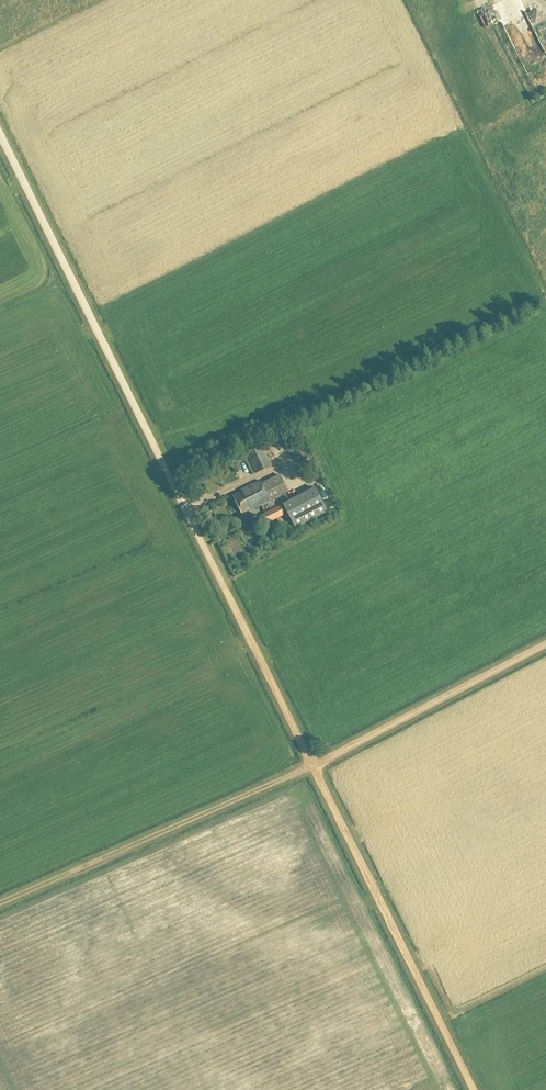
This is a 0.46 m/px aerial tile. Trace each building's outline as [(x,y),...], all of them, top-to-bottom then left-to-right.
[(273,466),(263,446),(246,454),(256,474),(273,466)] [(278,451),(282,460),(289,456),(285,448),(278,451)] [(289,492),(288,491),(280,474),(261,483),(262,484),(264,483),(265,486),(263,488),(270,501),(289,492)] [(270,501),(263,488),(265,486),(264,483),(262,484),(261,483),(261,482),(242,493),(242,494),(233,499),(242,515),(249,511),(250,513),(270,501)] [(312,489),(283,504),(288,513),(295,528),(328,512),(316,487),(312,489)] [(267,523),(284,516),(279,506),(263,514),(267,523)]
